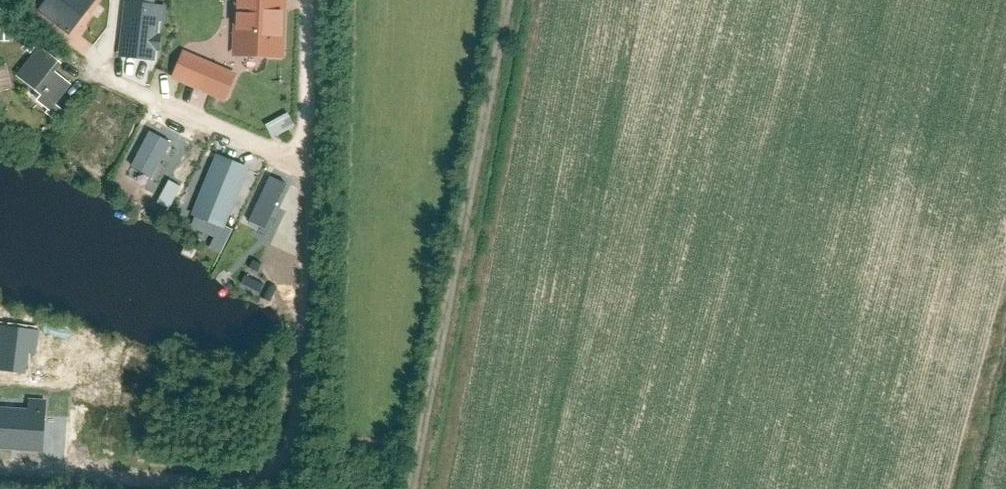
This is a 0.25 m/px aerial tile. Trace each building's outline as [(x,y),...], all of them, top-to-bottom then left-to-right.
[(65,30),(91,0),(39,0),(35,4),(65,30)] [(287,0),(233,0),(231,49),(285,51),(287,0)] [(168,6),(129,1),(122,53),(161,58),(168,6)] [(37,40),(14,70),(40,90),(63,59),(37,40)] [(223,97),(234,73),(182,49),(171,73),(223,97)] [(16,86),(11,64),(0,67),(0,91),(16,86)] [(126,168),(152,181),(174,138),(148,125),(126,168)] [(252,170),(221,157),(198,209),(230,223),(252,170)] [(155,190),(148,203),(163,211),(170,199),(155,190)] [(0,324),(0,369),(28,373),(30,356),(35,357),(38,329),(0,324)] [(43,449),(45,403),(29,402),(29,409),(0,408),(0,447),(43,449)]
